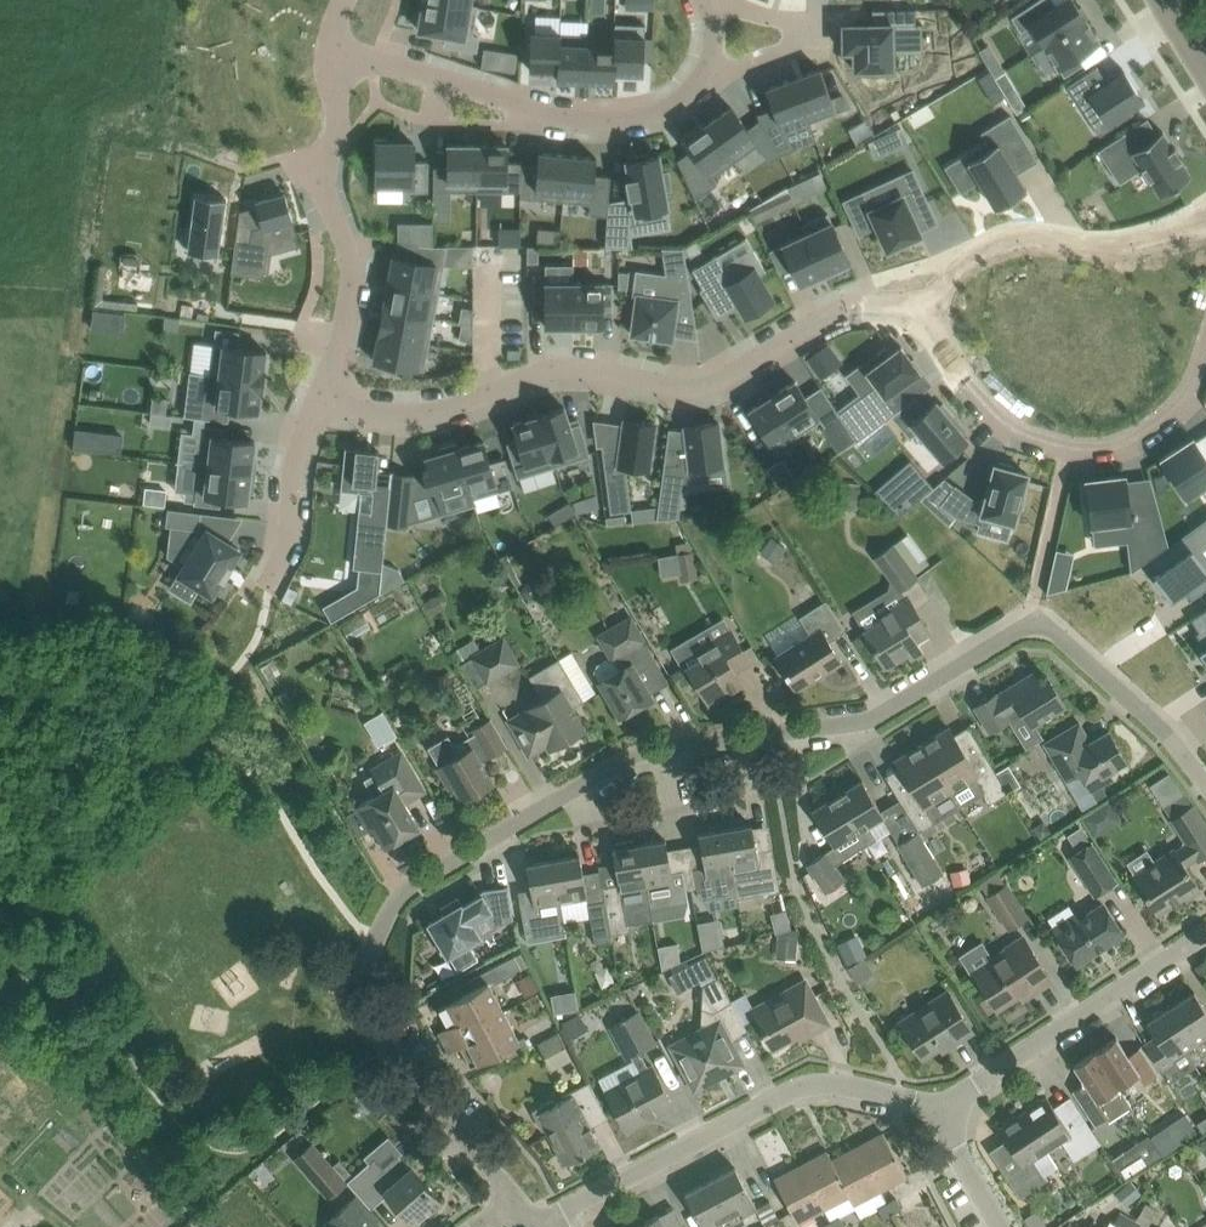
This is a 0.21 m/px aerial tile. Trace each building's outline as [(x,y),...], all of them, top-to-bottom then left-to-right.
[(433,0),(424,0),(419,30),(447,34),(445,44),(476,50),(478,36),(472,35),(476,7),(433,0)] [(476,7),(487,9),(487,8),(470,5),(471,0),(433,0),(476,7)] [(640,9),(653,10),(653,0),(640,0),(640,9)] [(1011,16),(1021,31),(1031,24),(1044,44),(1085,18),(1079,6),(1074,0),(1063,0),(1057,4),(1054,0),(1035,0),(1011,16)] [(871,23),(843,23),(843,49),(854,49),(854,67),(863,67),(863,72),(892,72),(891,51),(920,50),(919,23),(913,23),(913,9),(871,9),(871,23)] [(1101,40),(1085,18),(1044,44),(1065,75),(1082,64),(1077,56),(1101,40)] [(559,34),(530,33),(529,69),(557,70),(559,34)] [(588,35),(559,34),(557,70),(557,80),(586,81),(588,35)] [(617,36),(588,35),(586,81),(615,82),(615,72),(617,36)] [(645,37),(617,36),(615,72),(643,74),(645,37)] [(500,68),(500,69),(515,71),(517,54),(503,51),(500,68)] [(997,57),(987,63),(995,77),(1005,71),(997,57)] [(1097,67),(1067,87),(1078,102),(1090,94),(1110,125),(1145,102),(1123,70),(1106,81),(1097,67)] [(820,68),(793,78),(810,122),(837,111),(831,97),(820,68)] [(1013,85),(1005,71),(995,77),(1003,90),(1013,85)] [(774,109),(758,115),(760,120),(777,149),(788,145),(783,134),(810,124),(810,122),(793,78),(766,88),(774,109)] [(843,93),(831,97),(837,111),(851,106),(843,93)] [(731,106),(708,123),(735,161),(757,145),(769,162),(780,154),(777,149),(760,120),(748,129),(731,106)] [(990,148),(972,159),(974,162),(983,177),(980,179),(978,180),(996,209),(1026,190),(1010,162),(1028,152),(1034,161),(1037,160),(1011,115),(981,132),(990,147),(990,148)] [(692,149),(677,160),(696,199),(717,184),(712,177),(735,161),(708,123),(685,140),(692,149)] [(901,127),(887,133),(894,148),(908,142),(901,127)] [(1125,132),(1096,151),(1108,169),(1130,154),(1157,196),(1191,174),(1162,130),(1135,148),(1125,132)] [(377,157),(379,157),(377,182),(406,184),(406,188),(429,190),(431,161),(418,160),(419,142),(393,140),(393,139),(379,138),(377,157)] [(434,169),(434,191),(450,191),(478,191),(478,144),(449,144),(449,169),(434,169)] [(478,144),(478,191),(507,191),(521,191),(521,169),(507,169),(507,162),(507,144),(478,144)] [(521,191),(521,197),(535,198),(563,201),(568,154),(539,152),(538,165),(521,164),(521,169),(521,191)] [(628,182),(623,183),(625,192),(628,192),(628,196),(630,196),(633,214),(670,208),(667,189),(671,189),(668,171),(663,172),(660,154),(648,156),(647,153),(631,155),(632,158),(624,160),(628,182)] [(568,154),(563,201),(591,204),(590,214),(608,216),(609,203),(611,176),(595,174),(597,157),(568,154)] [(864,192),(844,201),(859,233),(876,225),(888,250),(921,234),(919,230),(910,209),(927,201),(913,169),(892,178),(898,190),(869,203),(864,192)] [(799,181),(787,187),(795,203),(807,197),(799,181)] [(236,240),(232,272),(264,277),(269,243),(297,234),(285,193),(256,201),(263,225),(253,228),(251,241),(236,240)] [(197,196),(191,251),(222,254),(229,200),(197,196)] [(764,201),(750,208),(757,222),(771,215),(764,201)] [(828,213),(803,224),(806,233),(807,233),(826,273),(834,269),(835,272),(849,266),(847,263),(850,261),(828,213)] [(419,222),(419,244),(430,245),(433,245),(433,222),(419,222)] [(608,224),(606,246),(618,246),(623,246),(624,225),(608,224)] [(806,233),(783,244),(801,284),(826,273),(807,233),(806,233)] [(747,237),(692,269),(703,287),(700,289),(717,318),(739,305),(745,315),(773,299),(759,274),(766,270),(747,237)] [(696,241),(685,247),(690,257),(702,250),(696,241)] [(394,256),(389,282),(439,291),(448,245),(433,245),(430,245),(419,244),(416,260),(394,256)] [(603,246),(603,255),(618,256),(618,246),(606,246),(603,246)] [(637,294),(632,334),(672,340),(676,310),(693,308),(684,247),(661,247),(667,281),(660,282),(658,297),(637,294)] [(529,248),(528,264),(538,265),(539,249),(529,248)] [(575,248),(574,264),(575,264),(588,264),(588,248),(575,248)] [(546,274),(534,274),(534,300),(546,300),(546,326),(574,326),(574,283),(546,283),(546,274)] [(389,282),(384,308),(434,318),(439,291),(389,282)] [(613,283),(574,283),(574,326),(603,326),(603,309),(612,309),(613,283)] [(462,306),(459,322),(462,323),(473,325),(473,308),(462,306)] [(384,308),(379,334),(430,344),(434,318),(384,308)] [(180,317),(165,316),(163,329),(178,331),(180,317)] [(462,323),(460,339),(473,341),(473,325),(462,323)] [(216,328),(210,374),(263,381),(267,351),(238,347),(240,331),(216,328)] [(379,334),(375,361),(425,370),(430,344),(379,334)] [(838,409),(836,410),(856,441),(892,415),(915,397),(927,389),(926,388),(920,392),(910,378),(920,371),(912,359),(901,345),(893,351),(889,344),(862,364),(877,386),(862,397),(841,413),(838,409)] [(263,381),(210,374),(205,418),(229,421),(231,407),(259,410),(263,381)] [(819,417),(795,380),(772,395),(796,432),(819,417)] [(796,432),(772,395),(749,409),(779,455),(801,441),(796,432)] [(168,398),(153,396),(151,411),(166,413),(168,398)] [(915,397),(892,415),(910,437),(918,431),(942,460),(968,438),(952,419),(955,416),(943,402),(940,404),(936,400),(925,409),(915,397)] [(565,407),(539,415),(555,466),(590,455),(580,423),(571,425),(565,407)] [(171,414),(152,412),(151,422),(170,424),(171,414)] [(518,439),(507,443),(518,477),(555,466),(539,415),(513,423),(518,439)] [(601,446),(609,511),(630,509),(626,472),(627,467),(649,470),(656,422),(625,418),(621,447),(601,446)] [(853,440),(840,418),(825,428),(839,449),(853,440)] [(683,449),(667,446),(657,519),(679,517),(686,469),(705,467),(706,472),(724,470),(718,422),(685,425),(688,448),(683,449)] [(204,424),(199,464),(252,470),(256,441),(222,436),(223,427),(204,424)] [(106,432),(104,449),(119,451),(122,434),(106,432)] [(1161,458),(1187,497),(1202,488),(1205,494),(1205,457),(1195,440),(1193,437),(1161,458)] [(484,440),(458,447),(473,498),(514,487),(505,457),(490,462),(484,440)] [(423,470),(436,514),(475,503),(473,498),(458,447),(457,443),(440,448),(441,452),(427,456),(430,468),(423,470)] [(345,447),(340,489),(373,493),(371,511),(358,510),(352,566),(381,569),(387,508),(390,484),(380,483),(375,482),(378,450),(345,447)] [(782,456),(766,466),(779,487),(795,477),(782,456)] [(955,486),(942,504),(956,515),(958,516),(980,522),(978,530),(1009,538),(1013,522),(1014,522),(1019,505),(1023,507),(1027,491),(1023,490),(1027,473),(1013,469),(1015,465),(999,461),(998,465),(995,464),(985,501),(974,499),(956,485),(955,486)] [(199,464),(194,503),(220,506),(222,497),(248,500),(250,488),(253,489),(255,474),(251,474),(252,470),(199,464)] [(392,471),(387,524),(409,527),(414,473),(392,471)] [(893,475),(874,491),(900,516),(934,486),(924,474),(905,490),(893,475)] [(1125,476),(1086,481),(1092,526),(1128,521),(1134,570),(1168,546),(1157,502),(1129,505),(1125,476)] [(125,484),(123,499),(137,501),(139,486),(125,484)] [(861,488),(840,485),(839,496),(860,499),(861,488)] [(166,490),(146,488),(144,503),(164,506),(166,490)] [(596,494),(585,498),(588,509),(600,505),(596,494)] [(520,508),(530,505),(527,496),(517,499),(520,508)] [(569,502),(563,506),(569,516),(575,513),(569,502)] [(168,508),(166,525),(200,529),(202,512),(168,508)] [(1149,560),(1151,562),(1153,561),(1161,573),(1155,577),(1172,602),(1185,592),(1190,600),(1189,601),(1190,603),(1205,592),(1205,555),(1204,552),(1205,550),(1205,520),(1149,560)] [(207,528),(170,588),(191,601),(200,586),(212,594),(222,577),(224,578),(231,566),(230,566),(240,549),(207,528)] [(892,544),(874,557),(899,592),(917,579),(892,544)] [(693,550),(669,555),(671,568),(678,566),(681,581),(698,577),(693,550)] [(383,561),(379,593),(405,579),(399,568),(383,561)] [(1071,569),(1052,565),(1046,594),(1067,588),(1071,569)] [(282,599),(292,603),(298,591),(289,586),(282,599)] [(322,606),(332,621),(365,602),(366,601),(357,586),(322,606)] [(897,612),(865,631),(885,664),(918,644),(916,640),(930,631),(909,596),(893,605),(897,612)] [(776,656),(797,690),(842,661),(843,661),(830,641),(846,631),(826,599),(800,616),(811,634),(776,656)] [(1191,618),(1192,620),(1197,617),(1204,627),(1196,632),(1205,648),(1205,608),(1191,618)] [(599,681),(620,716),(623,714),(626,719),(643,709),(640,705),(652,697),(637,672),(656,661),(631,617),(599,635),(613,658),(614,658),(620,669),(619,669),(613,660),(606,659),(597,664),(594,672),(600,681),(599,681)] [(697,649),(702,657),(688,666),(710,703),(742,684),(735,672),(751,662),(731,629),(697,649)] [(504,635),(471,655),(472,657),(486,682),(488,684),(521,664),(504,635)] [(584,729),(572,708),(584,701),(572,680),(560,658),(529,676),(544,700),(528,709),(510,720),(517,733),(529,754),(547,743),(550,749),(584,729)] [(997,693),(975,707),(990,731),(1009,719),(1027,745),(1044,734),(1037,723),(1066,705),(1048,676),(1039,682),(1032,672),(997,694),(997,693)] [(396,734),(383,712),(367,721),(380,743),(396,734)] [(440,766),(436,767),(449,789),(454,786),(462,800),(494,782),(479,757),(487,754),(488,755),(507,744),(492,717),(473,729),(475,733),(455,745),(449,735),(429,747),(440,766)] [(1109,771),(1127,760),(1109,731),(1091,741),(1080,722),(1079,722),(1045,743),(1067,779),(1080,772),(1091,790),(1113,777),(1109,771)] [(950,727),(923,743),(951,789),(961,806),(982,793),(989,804),(1009,792),(997,772),(984,751),(970,760),(950,727)] [(898,796),(920,831),(943,817),(961,807),(951,789),(923,743),(896,760),(912,787),(898,796)] [(357,808),(346,814),(360,836),(370,830),(374,827),(386,846),(419,826),(405,802),(425,790),(402,751),(372,769),(374,773),(364,779),(374,796),(356,806),(357,808)] [(1009,764),(997,772),(1009,792),(1021,784),(1009,764)] [(1158,802),(1179,794),(1171,772),(1149,780),(1158,802)] [(863,780),(838,795),(868,844),(878,838),(869,824),(884,815),(863,780)] [(1184,793),(1162,804),(1166,813),(1189,802),(1184,793)] [(834,845),(808,864),(827,892),(846,878),(837,864),(868,844),(838,795),(813,810),(834,845)] [(1093,834),(1120,817),(1107,797),(1080,814),(1093,834)] [(1176,851),(1175,849),(1134,875),(1158,912),(1198,886),(1185,865),(1197,857),(1199,859),(1205,855),(1205,825),(1193,805),(1173,819),(1189,843),(1176,851)] [(752,824),(726,828),(739,898),(780,890),(772,848),(757,850),(752,824)] [(1088,839),(1080,827),(1068,835),(1076,847),(1088,839)] [(726,828),(699,833),(705,866),(694,868),(698,894),(710,910),(738,905),(735,888),(736,888),(726,828)] [(918,831),(897,844),(922,885),(943,872),(918,831)] [(666,839),(640,844),(650,903),(651,907),(688,901),(683,870),(672,872),(666,839)] [(1072,856),(1096,894),(1116,881),(1092,843),(1072,856)] [(619,883),(602,886),(611,934),(629,931),(625,907),(650,903),(640,844),(614,848),(619,883)] [(580,854),(554,859),(565,921),(591,917),(596,944),(612,941),(605,900),(588,902),(580,854)] [(533,897),(520,899),(526,934),(565,927),(554,859),(527,864),(533,897)] [(968,867),(951,871),(954,886),(971,882),(968,867)] [(1029,916),(1007,883),(987,896),(1008,930),(1029,916)] [(444,913),(428,923),(439,941),(435,943),(441,954),(445,952),(448,957),(449,956),(457,971),(477,960),(468,945),(482,937),(473,922),(489,913),(497,928),(514,919),(509,886),(485,890),(478,894),(479,897),(464,905),(459,897),(441,907),(444,913)] [(923,899),(908,904),(914,920),(928,914),(923,899)] [(1064,943),(1077,964),(1124,933),(1104,903),(1081,917),(1071,901),(1047,917),(1064,943)] [(718,922),(700,925),(704,948),(722,944),(718,922)] [(777,955),(796,955),(796,928),(777,933),(777,955)] [(1011,953),(976,975),(997,1008),(1032,985),(1035,991),(1052,979),(1039,959),(1025,936),(1007,947),(1011,953)] [(866,955),(858,939),(840,947),(847,964),(866,955)] [(676,943),(658,946),(662,969),(680,960),(677,943),(676,943)] [(467,980),(472,989),(491,985),(522,969),(515,955),(467,980)] [(848,967),(857,982),(873,972),(863,957),(848,967)] [(689,964),(669,975),(678,991),(699,981),(689,964)] [(696,1040),(677,1050),(685,1064),(682,1066),(695,1090),(744,1063),(732,1041),(749,1031),(732,1001),(719,976),(717,977),(703,985),(702,1006),(714,1010),(718,1019),(692,1033),(696,1040)] [(753,1009),(773,1047),(811,1027),(814,1031),(829,1023),(806,980),(753,1009)] [(472,989),(482,1009),(492,1029),(503,1049),(508,1058),(530,1046),(524,1036),(519,1039),(491,985),(472,989)] [(450,1026),(482,1009),(472,989),(439,1007),(450,1026)] [(575,990),(551,995),(555,1013),(578,1008),(575,990)] [(900,1021),(923,1056),(952,1037),(955,1042),(974,1030),(948,991),(900,1021)] [(1171,1007),(1203,1056),(1205,1054),(1205,1039),(1205,1037),(1205,1036),(1205,1008),(1195,991),(1171,1007)] [(1203,1056),(1171,1007),(1148,1022),(1157,1037),(1145,1044),(1163,1071),(1174,1063),(1171,1059),(1185,1050),(1193,1062),(1203,1056)] [(562,1019),(570,1034),(588,1023),(581,1008),(576,1011),(562,1019)] [(610,1022),(628,1055),(657,1039),(641,1008),(610,1022)] [(448,1053),(460,1046),(492,1029),(482,1009),(438,1032),(448,1053)] [(492,1029),(460,1046),(471,1066),(503,1049),(492,1029)] [(539,1041),(552,1067),(573,1056),(561,1030),(539,1041)] [(1117,1036),(1095,1050),(1119,1087),(1140,1073),(1146,1083),(1160,1074),(1141,1046),(1129,1054),(1117,1036)] [(1085,1082),(1073,1090),(1095,1124),(1107,1116),(1109,1121),(1131,1106),(1095,1050),(1074,1064),(1085,1082)] [(615,1108),(626,1129),(657,1112),(658,1114),(674,1105),(652,1065),(605,1090),(615,1108)] [(554,1100),(532,1111),(543,1130),(546,1128),(565,1164),(601,1145),(591,1126),(608,1117),(589,1081),(562,1095),(564,1098),(556,1103),(554,1100)] [(1029,1108),(1023,1112),(1048,1150),(1062,1141),(1075,1160),(1101,1143),(1085,1118),(1069,1129),(1047,1096),(1041,1100),(1040,1098),(1028,1106),(1029,1108)] [(1058,1166),(1023,1112),(1017,1116),(1016,1114),(1003,1122),(1005,1124),(999,1128),(1021,1161),(1004,1172),(1020,1196),(1047,1179),(1044,1176),(1058,1166)] [(1167,1128),(1152,1138),(1163,1155),(1178,1144),(1167,1128)] [(884,1132),(857,1146),(881,1190),(907,1176),(884,1132)] [(292,1151),(310,1171),(327,1191),(342,1175),(307,1134),(292,1151)] [(1150,1136),(1113,1160),(1125,1178),(1161,1154),(1150,1136)] [(828,1150),(827,1151),(851,1195),(862,1216),(878,1208),(887,1203),(881,1190),(857,1146),(832,1159),(828,1150)] [(827,1151),(801,1164),(825,1208),(849,1196),(851,1195),(827,1151)] [(388,1194),(414,1223),(440,1200),(411,1167),(411,1168),(399,1154),(378,1172),(369,1162),(353,1176),(339,1160),(334,1165),(371,1208),(388,1194)] [(801,1164),(775,1178),(798,1222),(825,1208),(801,1164)] [(736,1166),(711,1180),(733,1223),(744,1217),(743,1215),(757,1207),(736,1166)] [(711,1180),(685,1193),(704,1226),(719,1226),(722,1226),(725,1226),(733,1223),(711,1180)] [(1132,1181),(1118,1191),(1127,1203),(1141,1192),(1132,1181)] [(333,1226),(370,1226),(361,1217),(368,1211),(356,1196),(328,1221),(333,1226)] [(897,1198),(887,1203),(893,1213),(902,1208),(897,1198)] [(887,1203),(878,1208),(883,1218),(893,1213),(887,1203)] [(1156,1209),(1145,1203),(1135,1220),(1140,1222),(1146,1226),(1156,1209)] [(1024,1217),(1030,1226),(1048,1226),(1037,1209),(1024,1217)] [(1122,1211),(1115,1223),(1121,1226),(1124,1226),(1130,1216),(1122,1211)] [(632,1221),(636,1226),(667,1226),(659,1213),(645,1220),(643,1215),(632,1221)] [(831,1220),(835,1226),(845,1226),(846,1226),(840,1215),(831,1220)] [(1130,1216),(1124,1226),(1137,1226),(1140,1222),(1135,1220),(1130,1216)] [(780,1218),(764,1226),(785,1226),(780,1218)]
